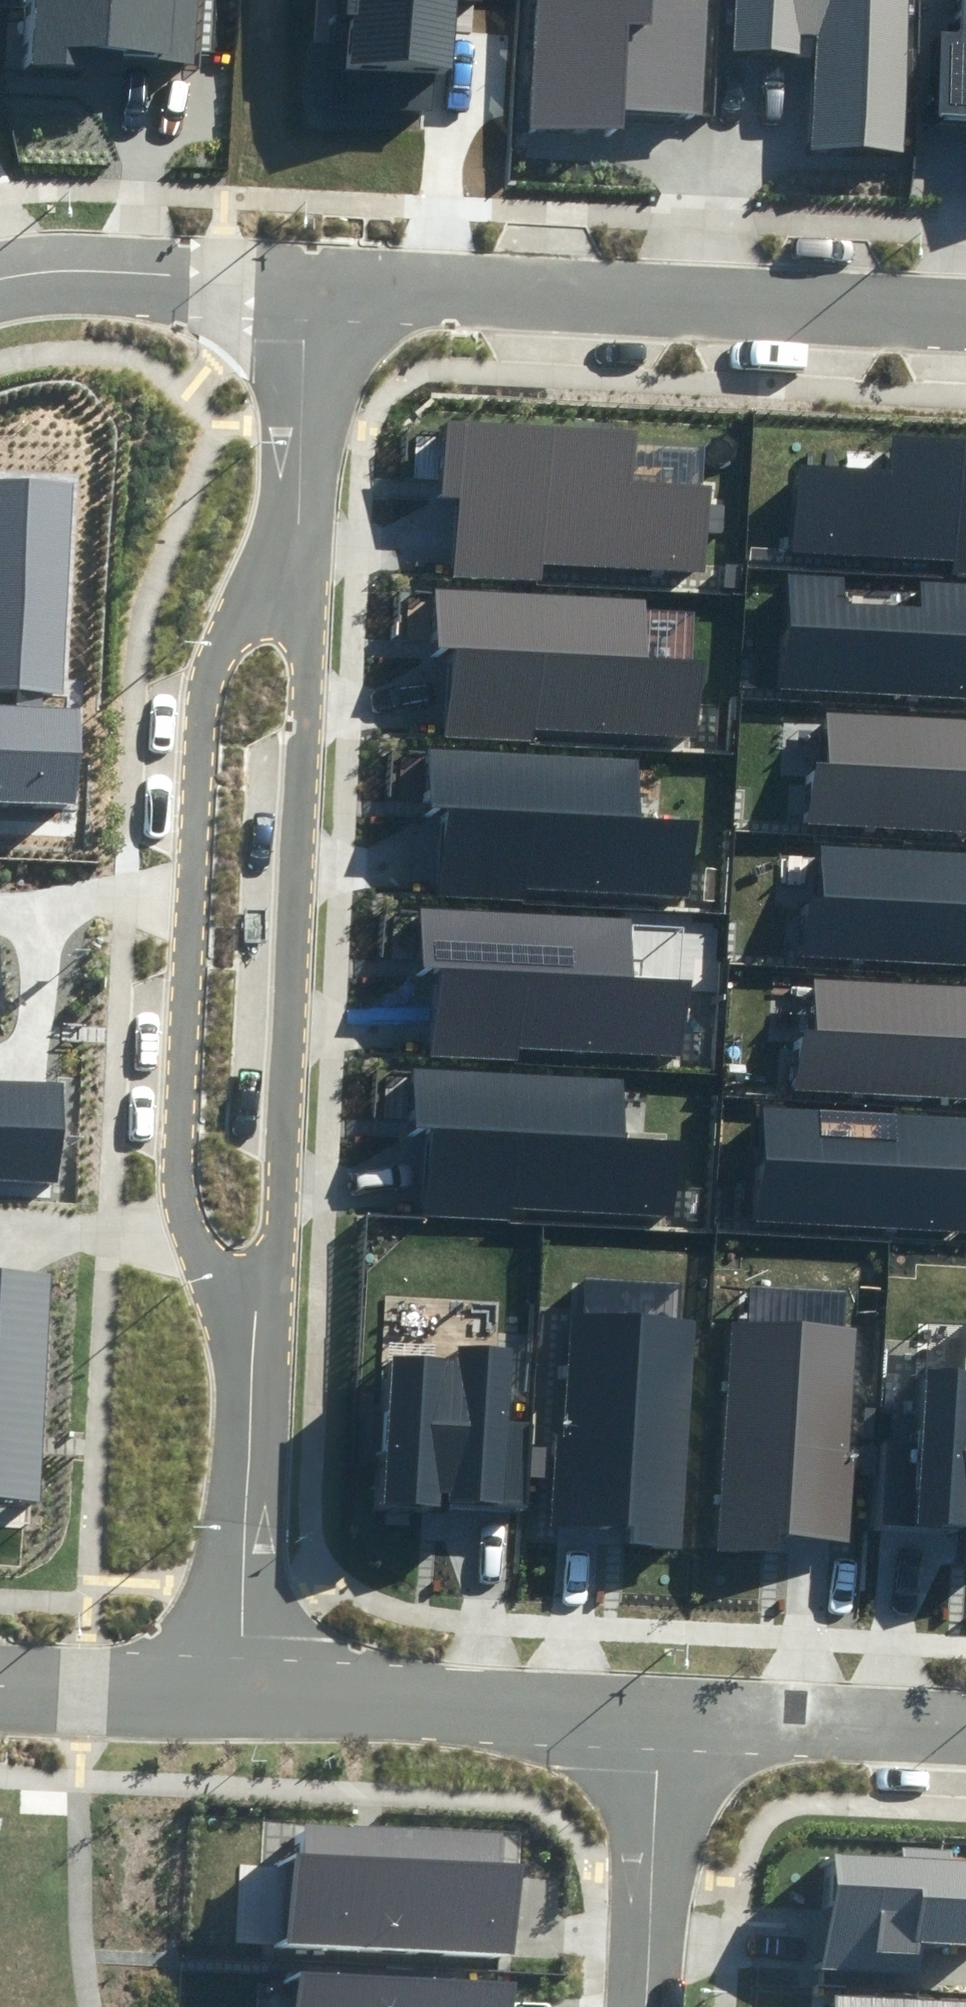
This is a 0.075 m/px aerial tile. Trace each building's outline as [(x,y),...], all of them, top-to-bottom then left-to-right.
[(20,66),(188,77),(193,0),(22,0),(20,66)] [(321,39),(347,41),(342,107),(441,115),(450,0),(324,0),(321,39)] [(527,130),(622,136),(623,111),(703,116),(711,0),(535,0),(527,130)] [(811,146),(904,150),(910,0),(739,0),(737,50),(801,53),(802,33),(816,34),(811,146)] [(961,32),(943,30),(937,120),(965,121),(965,0),(963,0),(961,32)] [(545,562),(703,571),(708,487),(631,482),(635,430),(451,419),(446,496),(460,497),(455,575),(544,581),(545,562)] [(954,575),(965,576),(965,440),(899,436),(897,473),(801,468),(796,549),(955,558),(954,575)] [(0,483),(0,804),(80,807),(83,709),(43,708),(43,690),(65,691),(72,485),(0,483)] [(785,690),(965,699),(965,583),(921,580),(920,610),(840,606),(841,576),(790,574),(785,690)] [(534,726),(697,737),(703,662),(648,658),(652,602),(439,588),(434,648),(458,650),(452,736),(533,742),(534,726)] [(812,823),(965,829),(965,720),(831,715),(829,765),(814,765),(812,823)] [(526,883),(693,892),(696,820),(640,817),(643,768),(431,757),(428,805),(451,806),(446,896),(525,900),(526,883)] [(802,957),(965,963),(965,854),(821,849),(819,899),(805,899),(802,957)] [(523,1047),(683,1055),(687,981),(629,978),(632,921),(426,910),(423,968),(438,969),(434,1058),(522,1063),(523,1047)] [(795,1090),(965,1098),(965,987),(818,980),(816,1030),(798,1029),(795,1090)] [(512,1205),(674,1211),(677,1140),(623,1138),(625,1078),(416,1070),(413,1130),(432,1131),(428,1215),(511,1219),(512,1205)] [(58,1181),(62,1082),(25,1081),(0,1080),(0,1178),(58,1181)] [(753,1219),(965,1227),(965,1118),(757,1110),(753,1219)] [(0,1279),(0,1526),(38,1529),(50,1282),(0,1279)] [(622,1542),(681,1545),(695,1318),(575,1311),(561,1521),(623,1525),(622,1542)] [(782,1537),(852,1541),(857,1453),(847,1452),(854,1328),(733,1321),(720,1547),(781,1551),(782,1537)] [(448,1498),(526,1504),(532,1422),(506,1420),(511,1343),(460,1339),(458,1363),(389,1358),(378,1508),(436,1513),(437,1490),(449,1491),(448,1498)] [(883,1525),(965,1527),(965,1370),(925,1369),(923,1442),(885,1441),(883,1525)] [(919,1975),(921,1942),(965,1945),(965,1860),(955,1859),(956,1850),(901,1846),(900,1857),(828,1852),(821,1969),(919,1975)] [(493,1869),(280,1857),(275,1939),(488,1951),(493,1869)] [(284,1971),(282,2006),(495,2006),(497,1983),(284,1971)] [(836,1995),(835,2006),(965,2006),(965,2004),(836,1995)]
